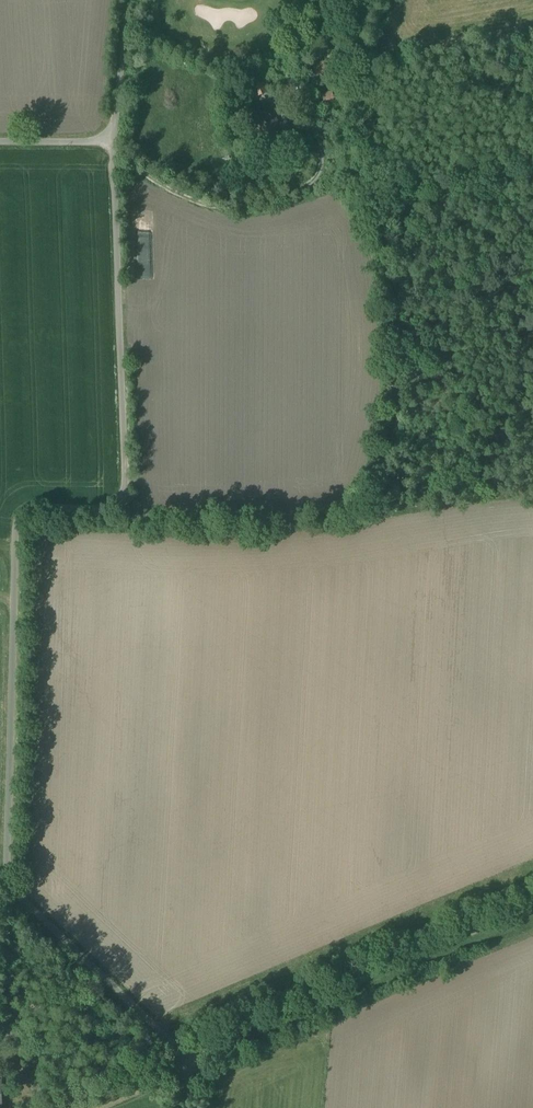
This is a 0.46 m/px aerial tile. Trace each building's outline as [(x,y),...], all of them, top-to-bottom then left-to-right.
[(323,62),(316,64),(318,76),(325,74),(323,62)] [(238,90),(230,93),(233,101),(241,98),(238,90)] [(331,93),(323,95),(325,101),(332,99),(331,93)] [(0,1056),(0,1066),(8,1066),(8,1056),(0,1056)]
